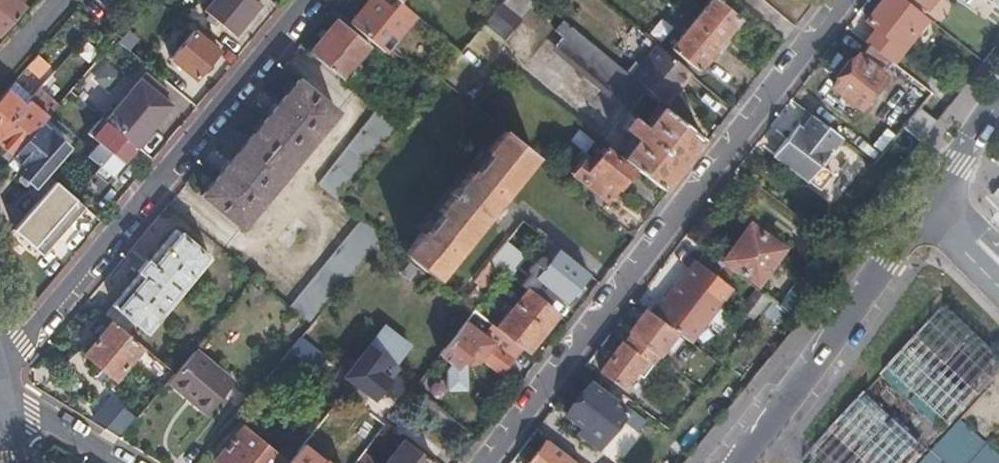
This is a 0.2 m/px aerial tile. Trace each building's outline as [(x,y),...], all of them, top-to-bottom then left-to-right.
[(23,5),(18,0),(0,0),(0,31),(23,5)] [(232,33),(257,2),(254,0),(212,0),(204,9),(232,33)] [(380,50),(409,16),(399,7),(395,12),(380,0),(366,0),(348,22),(380,50)] [(501,40),(534,0),(501,0),(481,23),(501,40)] [(718,45),(740,18),(718,0),(709,0),(691,22),(718,45)] [(885,58),(891,63),(916,30),(921,33),(926,27),(924,19),(925,18),(901,0),(880,0),(864,19),(875,28),(864,42),(867,44),(885,58)] [(931,0),(914,0),(925,8),(931,0)] [(997,9),(998,11),(998,0),(985,0),(988,2),(997,9)] [(978,14),(987,21),(997,9),(988,2),(978,14)] [(339,79),(367,45),(335,19),(307,52),(339,79)] [(626,107),(643,87),(627,74),(560,19),(552,30),(560,36),(552,46),(626,107)] [(669,48),(697,72),(718,45),(691,22),(669,48)] [(119,38),(130,47),(138,37),(127,28),(119,38)] [(169,56),(194,78),(218,50),(192,29),(169,56)] [(643,87),(663,104),(688,73),(653,44),(627,74),(643,87)] [(831,86),(858,107),(883,75),(876,70),(885,58),(867,44),(857,55),(856,54),(831,86)] [(27,64),(39,74),(48,64),(36,54),(27,64)] [(103,119),(135,146),(171,103),(139,76),(103,119)] [(196,105),(205,95),(185,78),(181,77),(173,87),(196,105)] [(250,134),(288,166),(335,110),(295,79),(250,134)] [(24,104),(6,88),(0,95),(0,131),(24,104)] [(40,123),(47,116),(28,99),(24,104),(0,131),(0,144),(13,155),(40,123)] [(619,154),(660,188),(699,138),(659,106),(647,120),(648,121),(643,126),(629,115),(623,110),(610,125),(621,135),(625,130),(634,137),(630,143),(629,142),(619,154)] [(394,127),(395,127),(404,117),(394,109),(385,119),(394,127)] [(336,200),(394,127),(385,119),(375,110),(315,183),(326,192),(336,200)] [(771,152),(806,180),(840,137),(810,113),(799,127),(793,122),(771,152)] [(8,161),(34,184),(66,146),(40,123),(13,155),(8,161)] [(401,252),(432,276),(532,154),(501,129),(484,150),(488,154),(481,162),(477,159),(425,223),(428,226),(422,234),(418,231),(401,252)] [(199,195),(238,226),(288,166),(250,134),(199,195)] [(594,191),(604,199),(612,189),(614,190),(617,187),(618,188),(630,173),(628,172),(631,169),(602,146),(588,163),(581,158),(570,172),(581,181),(582,180),(595,190),(594,191)] [(69,256),(99,219),(53,182),(9,236),(46,266),(60,249),(69,256)] [(286,305),(308,323),(380,235),(359,217),(286,305)] [(515,226),(535,242),(541,235),(521,219),(515,226)] [(723,258),(755,281),(781,248),(749,223),(723,258)] [(104,314),(124,331),(131,323),(142,333),(206,257),(172,230),(146,263),(144,261),(135,272),(137,274),(104,314)] [(472,279),(485,290),(496,275),(510,258),(498,248),(472,279)] [(533,275),(565,301),(587,273),(556,248),(533,275)] [(649,312),(674,331),(687,341),(728,287),(695,261),(662,303),(658,300),(649,312)] [(752,322),(770,299),(753,287),(735,310),(752,322)] [(514,343),(524,351),(555,313),(526,289),(495,327),(514,343)] [(464,302),(470,308),(480,296),(473,290),(464,302)] [(626,334),(653,355),(655,356),(674,331),(649,312),(644,308),(625,333),(626,334)] [(82,353),(113,377),(139,345),(109,320),(82,353)] [(505,354),(514,343),(495,327),(489,323),(481,334),(462,320),(436,353),(454,367),(460,359),(465,362),(475,361),(479,356),(498,372),(510,357),(505,354)] [(369,395),(374,393),(383,381),(383,375),(382,374),(405,345),(380,325),(343,375),(369,395)] [(599,371),(621,387),(642,359),(647,362),(653,355),(626,334),(621,342),(620,342),(599,371)] [(286,349),(296,357),(313,370),(323,357),(297,337),(286,349)] [(166,381),(204,413),(232,381),(193,349),(166,381)] [(277,361),(286,368),(296,357),(286,349),(277,361)] [(576,433),(597,448),(626,412),(588,383),(564,414),(581,427),(576,433)] [(102,429),(117,438),(135,417),(121,406),(102,429)] [(348,436),(363,448),(382,423),(367,412),(348,436)] [(218,462),(283,462),(285,461),(240,425),(213,459),(218,462)] [(432,461),(402,438),(383,462),(431,462),(432,461)] [(545,440),(527,462),(576,462),(545,440)]
